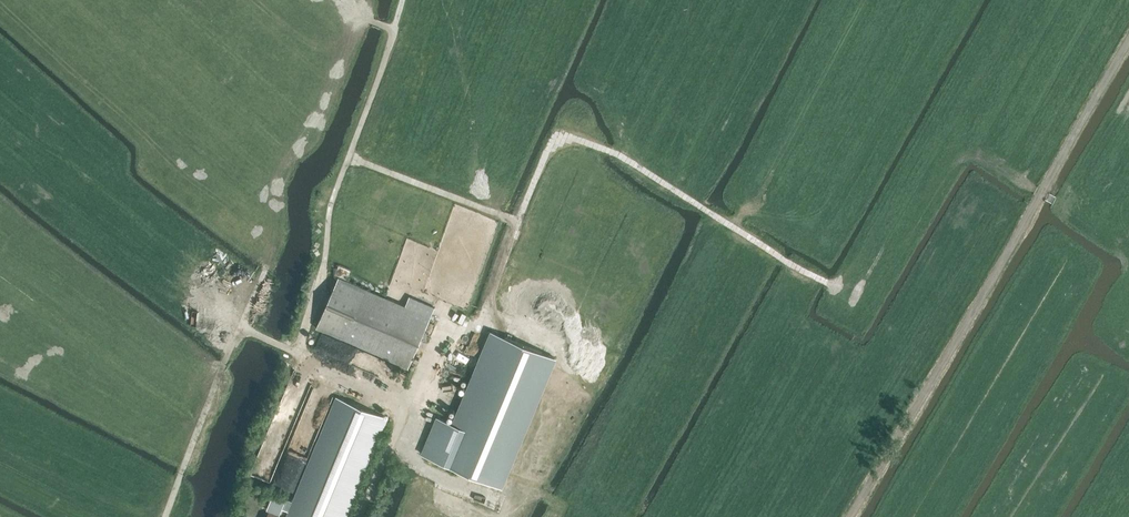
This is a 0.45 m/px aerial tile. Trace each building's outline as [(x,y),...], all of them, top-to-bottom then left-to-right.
[(336,275),(313,329),(405,368),(428,315),(336,275)] [(526,341),(525,345),(492,331),(454,423),(438,417),(423,454),(500,487),(555,357),(528,346),(530,342),(526,341)] [(286,516),(346,516),(388,418),(336,397),(286,516)]
